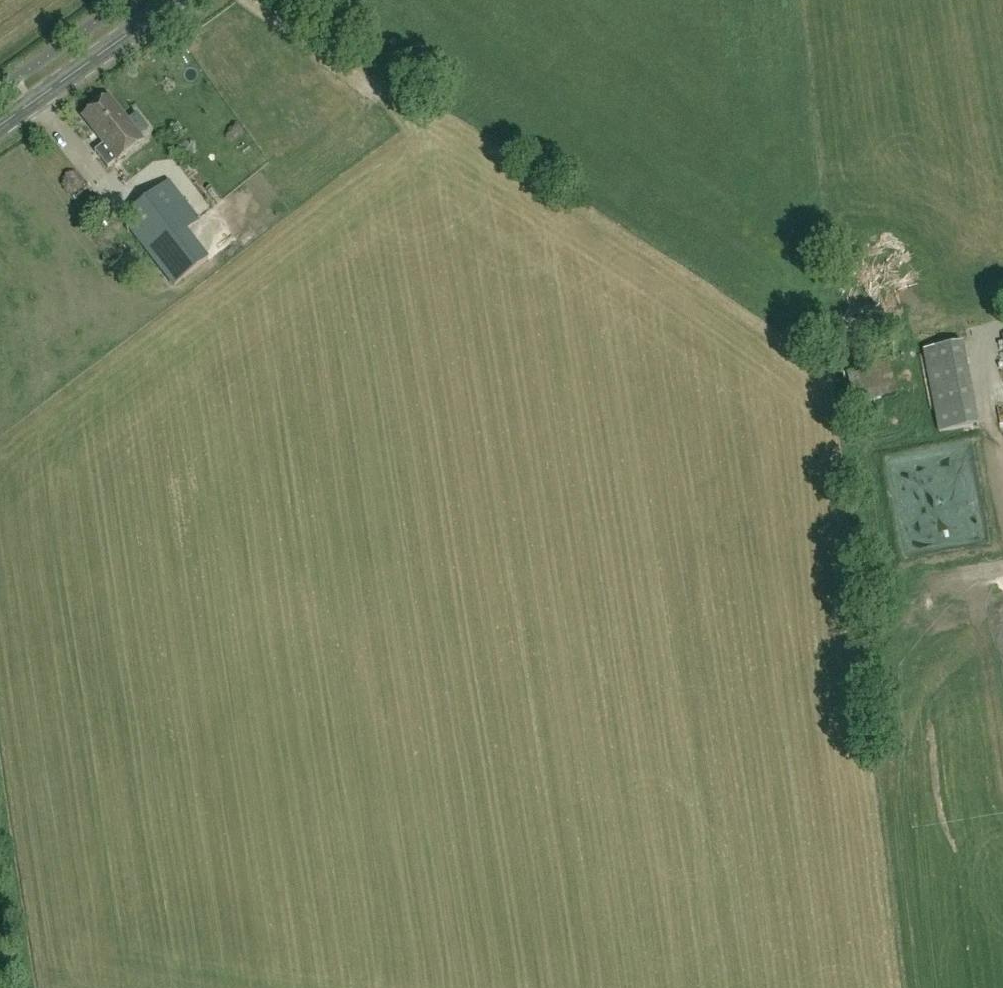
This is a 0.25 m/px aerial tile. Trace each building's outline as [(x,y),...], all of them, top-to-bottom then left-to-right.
[(108,168),(143,141),(109,97),(84,116),(106,145),(96,153),(108,168)] [(174,285),(209,257),(188,228),(200,220),(170,179),(120,217),(174,285)] [(939,431),(978,424),(963,342),(923,350),(939,431)]
